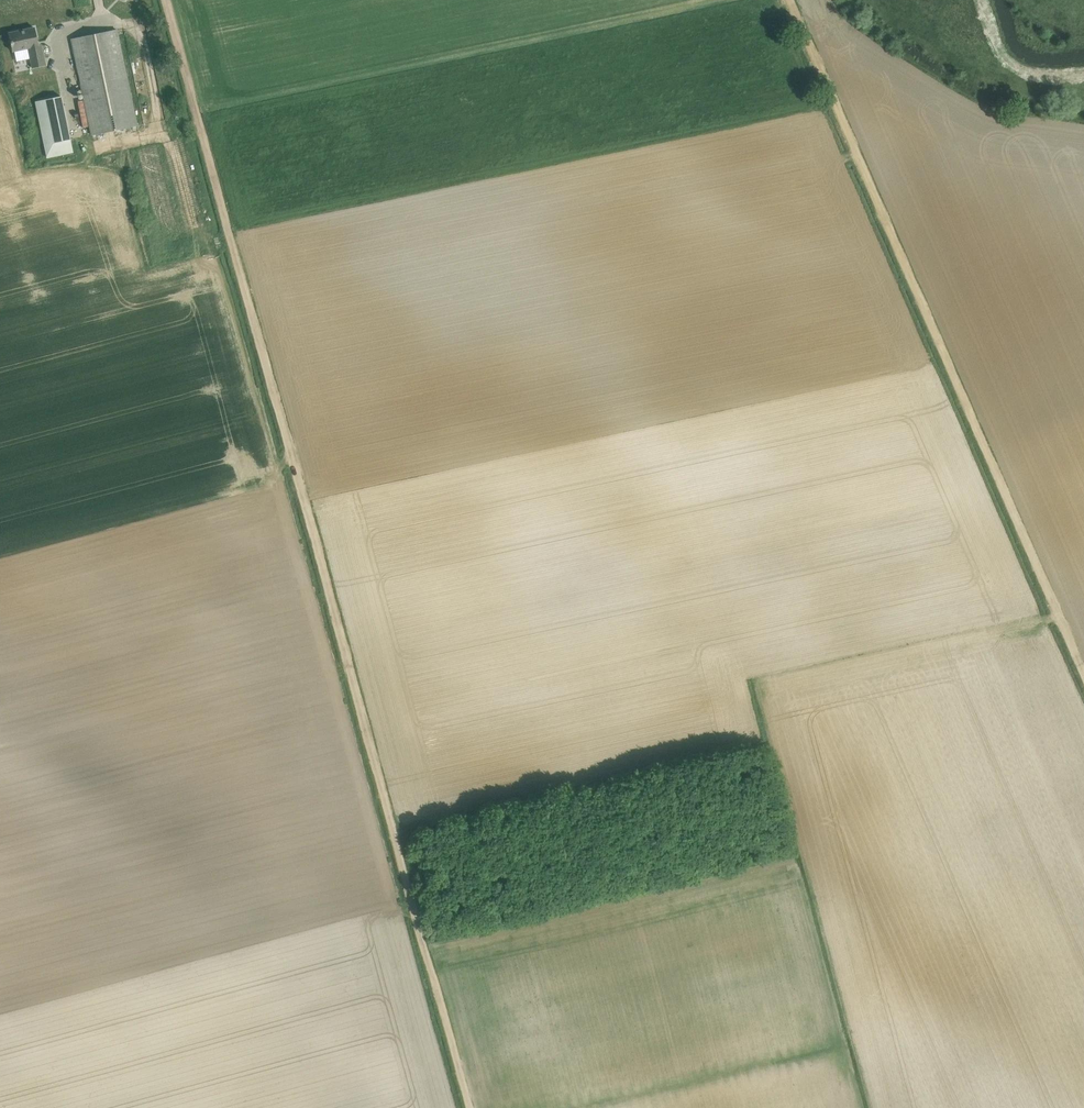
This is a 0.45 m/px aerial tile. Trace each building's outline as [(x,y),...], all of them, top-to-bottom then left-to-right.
[(33,57),(30,58),(32,67),(46,65),(45,59),(42,48),(39,49),(34,27),(9,32),(11,43),(13,51),(31,47),(33,57)] [(74,50),(92,135),(137,125),(119,40),(117,29),(72,39),(74,50)] [(62,96),(36,101),(47,157),(73,152),(62,96)]
